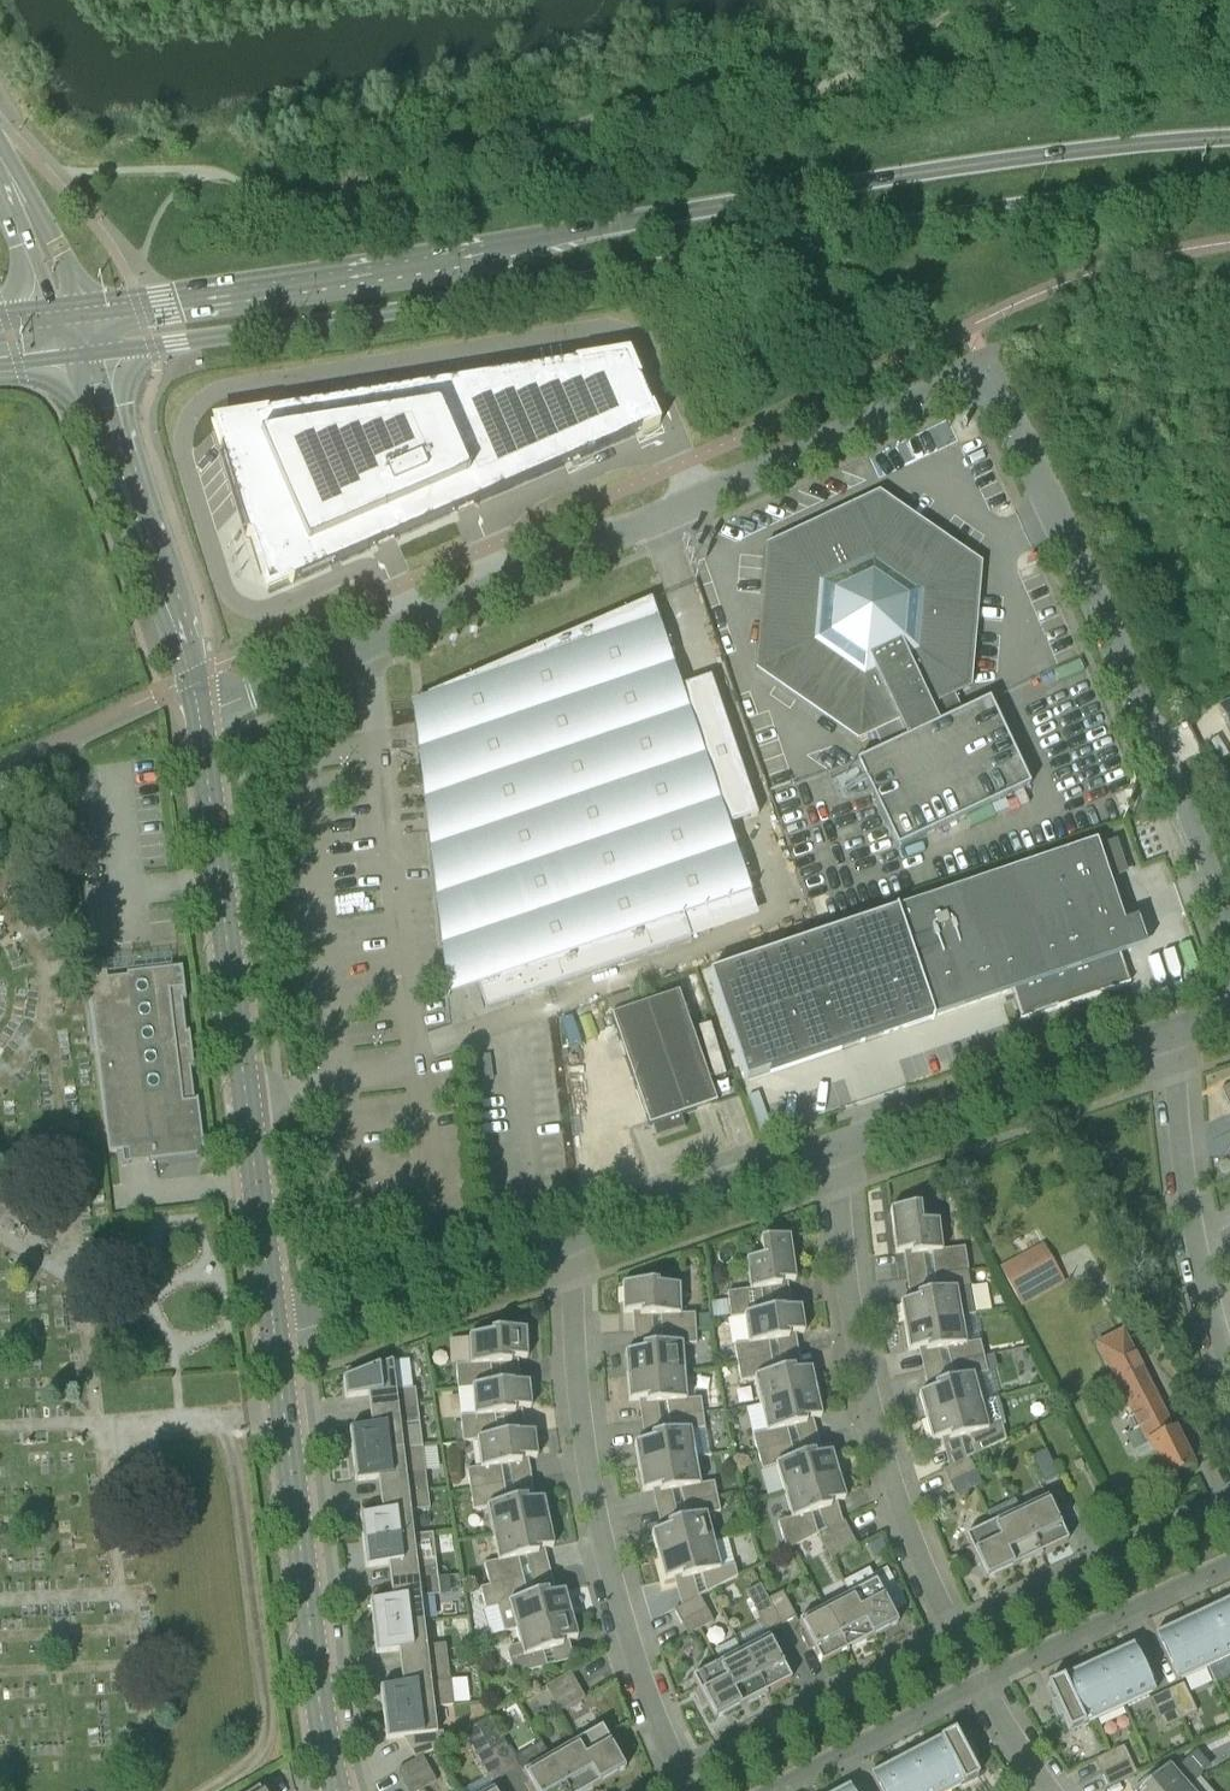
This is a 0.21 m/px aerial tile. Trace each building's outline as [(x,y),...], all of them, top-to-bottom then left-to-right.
[(209,410),(248,537),(251,537),(267,590),(289,580),(292,582),(293,582),(467,507),(661,421),(629,344),(209,410)] [(1029,787),(989,701),(962,713),(953,693),(968,687),(978,565),(878,496),(769,548),(758,669),(860,738),(873,731),(882,751),(856,763),(896,850),(1029,787)] [(653,593),(410,697),(413,723),(436,905),(447,991),(477,980),(485,1005),(690,937),(758,914),(751,895),(730,826),(758,816),(710,673),(683,681),(653,593)] [(1216,706),(1229,732),(1229,731),(1229,699),(1216,706)] [(1097,836),(900,902),(936,1016),(1012,992),(1021,1018),(1020,1019),(1020,1020),(1130,983),(1129,981),(1128,981),(1120,953),(1148,943),(1139,913),(1126,917),(1097,836)] [(92,927),(102,927),(102,899),(92,899),(92,927)] [(936,1016),(900,902),(708,967),(747,1082),(936,1016)] [(149,1162),(156,1161),(204,1155),(198,1099),(195,1100),(196,1101),(194,1102),(190,1068),(192,1068),(192,1070),(194,1069),(189,1031),(187,1031),(187,1033),(186,1033),(182,1000),(184,999),(184,1001),(186,1001),(182,968),(127,974),(127,977),(107,979),(105,963),(86,966),(88,982),(86,983),(94,1050),(96,1049),(108,1151),(109,1154),(116,1153),(122,1152),(123,1165),(130,1164),(149,1162)] [(611,1016),(649,1127),(652,1126),(656,1137),(685,1128),(681,1116),(717,1104),(679,992),(611,1016)] [(1220,1090),(1227,1106),(1229,1105),(1229,1085),(1220,1090)] [(933,1273),(967,1268),(964,1248),(941,1251),(938,1221),(921,1223),(919,1206),(890,1210),(895,1254),(910,1252),(911,1256),(931,1254),(933,1273)] [(780,1283),(795,1281),(789,1237),(760,1241),(762,1258),(746,1260),(750,1290),(727,1293),(729,1305),(762,1301),(761,1290),(781,1287),(780,1283)] [(1021,1306),(1065,1283),(1043,1244),(1000,1268),(1021,1306)] [(905,1329),(960,1319),(955,1291),(970,1288),(967,1268),(933,1273),(936,1292),(916,1296),(917,1300),(900,1303),(905,1329)] [(661,1331),(696,1329),(695,1314),(680,1315),(679,1286),(658,1287),(657,1284),(622,1285),(623,1314),(640,1313),(640,1317),(660,1317),(661,1331)] [(788,1335),(804,1333),(800,1308),(784,1310),(784,1309),(764,1312),(762,1301),(729,1305),(730,1319),(745,1317),(749,1344),(735,1346),(738,1364),(771,1358),(768,1343),(788,1340),(788,1335)] [(950,1367),(983,1359),(979,1342),(965,1344),(960,1319),(905,1329),(909,1351),(925,1348),(926,1353),(946,1349),(950,1367)] [(627,1377),(684,1373),(682,1346),(696,1345),(696,1329),(661,1331),(662,1345),(642,1347),(642,1351),(625,1353),(627,1377)] [(472,1388),(512,1384),(512,1383),(492,1385),(491,1365),(511,1364),(511,1360),(527,1359),(526,1330),(491,1332),(491,1335),(469,1336),(470,1364),(456,1365),(457,1390),(472,1388)] [(1138,1364),(1122,1334),(1098,1347),(1167,1481),(1193,1467),(1174,1431),(1172,1432),(1138,1364)] [(761,1405),(816,1393),(811,1369),(794,1373),(793,1369),(774,1373),(771,1358),(738,1364),(741,1382),(755,1380),(761,1405)] [(926,1423),(981,1407),(973,1377),(987,1373),(983,1359),(950,1367),(953,1380),(934,1386),(935,1390),(919,1394),(926,1423)] [(369,1411),(417,1406),(415,1389),(396,1391),(392,1362),(343,1379),(345,1398),(368,1396),(369,1411)] [(668,1418),(703,1414),(701,1399),(686,1400),(684,1373),(627,1377),(629,1402),(646,1400),(646,1405),(666,1403),(668,1418)] [(476,1441),(517,1435),(517,1434),(497,1437),(495,1416),(515,1414),(514,1410),(531,1409),(529,1383),(512,1384),(472,1388),(474,1416),(460,1417),(462,1443),(476,1441)] [(757,1453),(790,1444),(786,1429),(806,1425),(805,1421),(821,1417),(816,1393),(761,1405),(767,1433),(753,1436),(757,1453)] [(352,1456),(403,1450),(400,1426),(419,1423),(417,1406),(369,1411),(371,1427),(349,1430),(352,1456)] [(973,1454),(974,1456),(1006,1441),(1001,1425),(988,1429),(981,1407),(926,1423),(932,1442),(948,1437),(949,1441),(969,1436),(973,1454)] [(639,1468),(695,1458),(690,1431),(705,1429),(703,1414),(668,1418),(670,1433),(650,1436),(651,1441),(634,1443),(639,1468)] [(469,1491),(504,1485),(501,1467),(521,1464),(521,1460),(537,1458),(534,1432),(517,1435),(476,1441),(480,1468),(466,1470),(469,1491)] [(784,1492),(838,1476),(831,1452),(815,1457),(814,1453),(794,1459),(790,1444),(757,1453),(762,1471),(776,1467),(784,1492)] [(380,1496),(428,1490),(422,1448),(403,1450),(352,1456),(355,1482),(378,1479),(380,1496)] [(1043,1484),(1058,1477),(1045,1450),(1030,1457),(1043,1484)] [(683,1505),(717,1498),(714,1483),(699,1485),(695,1458),(639,1468),(643,1492),(659,1489),(660,1493),(680,1490),(683,1505)] [(949,1484),(975,1471),(969,1458),(965,1460),(943,1471),(949,1484)] [(975,1471),(949,1484),(955,1497),(981,1484),(975,1471)] [(778,1524),(786,1551),(817,1533),(811,1514),(830,1508),(829,1504),(845,1499),(838,1476),(784,1492),(792,1520),(778,1524)] [(493,1535),(549,1523),(544,1499),(527,1502),(526,1498),(506,1502),(504,1485),(469,1491),(473,1511),(487,1508),(493,1535)] [(362,1542),(413,1536),(410,1511),(430,1509),(428,1490),(380,1496),(382,1513),(359,1516),(362,1542)] [(658,1557),(713,1542),(706,1516),(720,1512),(717,1498),(683,1505),(686,1519),(667,1525),(668,1529),(652,1533),(658,1557)] [(1020,1511),(1040,1554),(1067,1541),(1060,1525),(1064,1523),(1056,1506),(1052,1509),(1047,1498),(1020,1511)] [(1013,1567),(1040,1554),(1020,1511),(992,1524),(1013,1567)] [(826,1530),(818,1535),(825,1547),(850,1534),(844,1521),(826,1530)] [(489,1586),(523,1578),(518,1559),(538,1555),(537,1551),(554,1547),(549,1523),(493,1535),(498,1561),(484,1564),(489,1586)] [(985,1580),(1013,1567),(992,1524),(965,1537),(970,1548),(965,1550),(973,1566),(977,1564),(985,1580)] [(390,1582),(438,1576),(433,1533),(413,1536),(362,1542),(366,1568),(388,1565),(390,1582)] [(850,1534),(825,1547),(831,1560),(857,1547),(850,1534)] [(705,1592),(706,1593),(737,1577),(734,1565),(720,1569),(713,1542),(658,1557),(664,1581),(680,1576),(681,1580),(701,1575),(705,1592)] [(373,1628),(424,1622),(421,1597),(440,1595),(438,1576),(390,1582),(392,1599),(370,1602),(373,1628)] [(516,1630),(571,1615),(564,1591),(548,1596),(547,1591),(528,1597),(523,1578),(489,1586),(495,1608),(509,1604),(516,1630)] [(872,1637),(898,1624),(889,1608),(894,1606),(885,1590),(881,1592),(875,1581),(850,1595),(872,1637)] [(781,1625),(767,1600),(759,1586),(746,1593),(767,1633),(781,1625)] [(781,1625),(795,1618),(782,1592),(767,1600),(781,1625)] [(847,1651),(872,1637),(850,1595),(824,1608),(847,1651)] [(681,1623),(706,1609),(700,1597),(697,1598),(674,1610),(681,1623)] [(1229,1642),(1229,1599),(1214,1607),(1229,1642)] [(1229,1657),(1229,1642),(1214,1607),(1183,1621),(1205,1669),(1229,1657)] [(821,1664),(847,1651),(824,1608),(799,1621),(804,1632),(800,1634),(808,1650),(812,1648),(821,1664)] [(706,1609),(681,1623),(688,1636),(713,1622),(706,1609)] [(546,1665),(543,1653),(562,1647),(561,1643),(578,1639),(571,1615),(516,1630),(523,1656),(509,1660),(514,1676),(555,1665),(555,1663),(546,1665)] [(1183,1621),(1154,1635),(1176,1682),(1205,1669),(1183,1621)] [(400,1668),(449,1662),(446,1644),(427,1646),(424,1622),(373,1628),(376,1654),(398,1651),(400,1668)] [(765,1693),(791,1680),(782,1664),(787,1662),(778,1646),(774,1648),(768,1637),(743,1651),(765,1693)] [(1101,1659),(1123,1707),(1154,1692),(1132,1645),(1101,1659)] [(740,1707),(765,1693),(743,1651),(718,1664),(740,1707)] [(1092,1722),(1123,1707),(1101,1659),(1070,1674),(1091,1721),(1092,1722)] [(383,1714),(434,1708),(454,1705),(449,1662),(400,1668),(402,1685),(380,1688),(383,1714)] [(714,1720),(740,1707),(718,1664),(692,1678),(697,1688),(693,1691),(701,1707),(706,1704),(714,1720)] [(545,1687),(552,1700),(577,1685),(570,1673),(545,1687)] [(1092,1722),(1091,1721),(1070,1674),(1062,1678),(1047,1686),(1055,1703),(1049,1706),(1057,1721),(1062,1719),(1068,1732),(1084,1725),(1092,1722)] [(1180,1720),(1196,1712),(1183,1683),(1166,1691),(1180,1720)] [(552,1700),(559,1712),(584,1698),(577,1685),(552,1700)] [(1163,1727),(1180,1720),(1166,1691),(1150,1698),(1163,1727)] [(415,1761),(422,1757),(445,1744),(444,1731),(437,1732),(434,1708),(383,1714),(386,1740),(415,1737),(416,1742),(407,1746),(415,1761)] [(549,1757),(540,1743),(514,1759),(489,1718),(476,1726),(505,1777),(513,1790),(568,1790),(549,1757)] [(491,1785),(505,1777),(476,1726),(462,1734),(491,1785)] [(575,1742),(599,1784),(625,1769),(616,1753),(621,1751),(612,1735),(607,1738),(601,1727),(575,1742)] [(963,1785),(978,1777),(971,1764),(976,1761),(968,1746),(963,1749),(954,1732),(939,1740),(939,1739),(929,1744),(953,1790),(963,1785)] [(599,1784),(575,1742),(549,1757),(568,1790),(587,1790),(599,1784)] [(953,1790),(929,1744),(902,1758),(919,1790),(952,1790),(953,1790)] [(1101,1773),(1130,1760),(1123,1746),(1095,1759),(1101,1773)] [(404,1784),(429,1769),(422,1757),(415,1761),(396,1771),(404,1784)] [(902,1758),(870,1775),(878,1790),(919,1790),(902,1758)] [(1108,1787),(1136,1774),(1130,1760),(1101,1773),(1108,1787)] [(1188,1788),(1168,1765),(1139,1790),(1184,1790),(1188,1788)] [(404,1784),(408,1790),(420,1790),(436,1782),(429,1769),(404,1784)]
